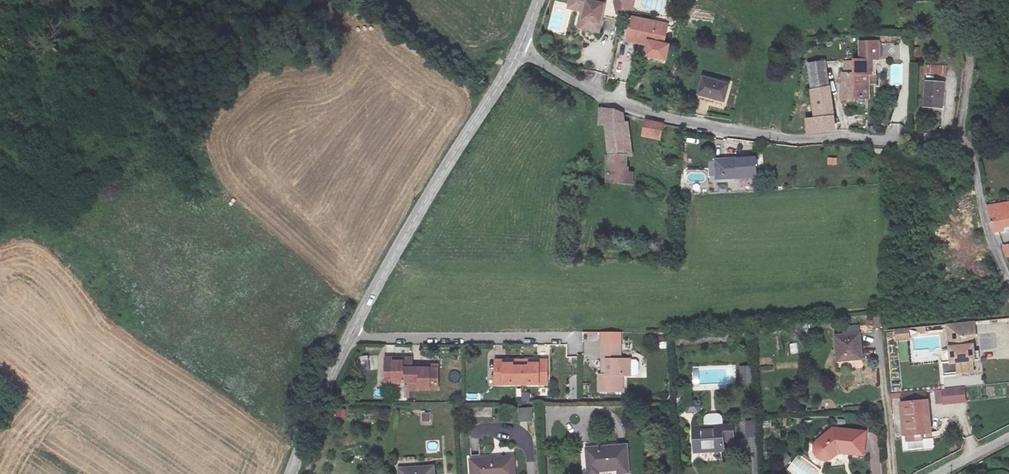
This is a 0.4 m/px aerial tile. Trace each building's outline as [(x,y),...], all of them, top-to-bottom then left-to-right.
[(604,0),(569,0),(567,8),(578,11),(574,26),(597,32),(604,0)] [(613,11),(632,15),(636,0),(616,0),(613,11)] [(668,26),(631,19),(627,42),(652,47),(650,57),(665,60),(668,46),(664,46),(668,26)] [(861,60),(856,60),(856,98),(869,97),(868,74),(872,73),(872,60),(879,60),(879,41),(861,41),(861,60)] [(856,98),(856,60),(843,61),(843,98),(856,98)] [(807,64),(811,90),(829,89),(825,62),(807,64)] [(945,66),(923,64),(922,79),(943,82),(945,66)] [(726,82),(701,78),(698,95),(723,100),(726,82)] [(943,88),(922,86),(920,114),(941,115),(943,88)] [(829,89),(811,90),(812,99),(815,121),(809,122),(811,135),(832,132),(835,132),(834,124),(838,123),(836,111),(832,112),(829,89)] [(598,109),(598,126),(605,126),(609,156),(605,157),(606,181),(631,185),(631,175),(623,175),(624,157),(631,156),(628,123),(622,122),(622,114),(611,109),(598,109)] [(663,126),(644,123),(642,138),(661,141),(663,126)] [(759,181),(757,158),(717,161),(718,183),(759,181)] [(987,206),(991,226),(993,231),(1000,231),(1000,227),(1008,225),(1008,203),(987,206)] [(972,321),(948,324),(952,360),(943,361),(945,375),(975,371),(974,359),(976,359),(975,349),(972,321)] [(909,328),(895,329),(895,341),(910,340),(909,328)] [(860,362),(859,335),(831,336),(833,363),(860,362)] [(610,372),(602,371),(600,371),(600,388),(621,387),(621,372),(630,373),(631,357),(620,357),(620,342),(603,341),(603,357),(610,357),(610,372)] [(791,355),(799,353),(797,342),(789,344),(791,355)] [(382,360),(382,376),(390,376),(389,383),(406,382),(416,383),(416,389),(432,389),(433,366),(407,366),(408,360),(382,360)] [(511,360),(494,360),(494,377),(502,377),(502,383),(538,383),(538,377),(546,377),(546,360),(528,360),(528,363),(511,363),(511,360)] [(686,402),(685,387),(678,388),(680,413),(701,412),(701,401),(686,402)] [(965,388),(944,391),(946,406),(967,403),(965,388)] [(521,392),(522,402),(530,401),(529,391),(521,392)] [(928,420),(930,420),(929,405),(899,407),(901,436),(929,433),(928,420)] [(533,407),(518,408),(518,422),(533,421),(533,407)] [(337,416),(345,417),(346,409),(338,408),(337,416)] [(422,412),(421,421),(431,422),(431,412),(422,412)] [(757,435),(756,421),(741,422),(742,436),(757,435)] [(733,425),(693,428),(696,454),(724,452),(724,443),(734,443),(733,425)] [(864,456),(866,433),(831,430),(812,448),(813,454),(815,460),(818,463),(826,465),(840,453),(864,456)] [(587,473),(599,473),(599,471),(619,469),(619,473),(630,473),(628,445),(586,448),(587,473)] [(469,473),(513,473),(511,456),(468,459),(469,473)]
